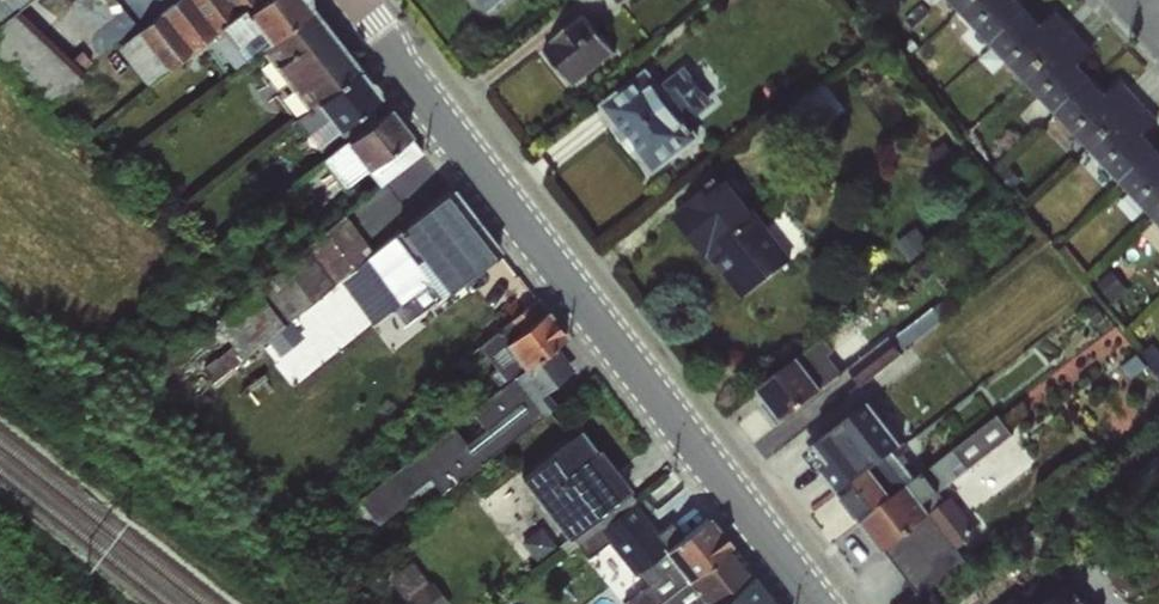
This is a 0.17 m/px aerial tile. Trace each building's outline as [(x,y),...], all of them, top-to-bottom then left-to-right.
[(28,0),(0,0),(0,20),(28,0)] [(488,13),(504,0),(478,0),(488,13)] [(959,11),(971,0),(949,0),(959,11)] [(959,11),(990,44),(1028,11),(1017,0),(971,0),(959,11)] [(1028,11),(990,44),(991,45),(1023,79),(1076,33),(1056,12),(1041,25),(1028,11)] [(585,13),(541,47),(572,87),(616,53),(585,13)] [(897,15),(883,27),(888,34),(903,22),(897,15)] [(1076,33),(1023,79),(1055,113),(1092,80),(1080,67),(1096,54),(1076,33)] [(646,68),(598,105),(611,122),(608,124),(636,159),(639,157),(652,175),(700,139),(646,68)] [(337,131),(378,97),(357,72),(316,104),(336,131),(337,131)] [(1092,80),(1055,113),(1087,148),(1138,99),(1120,80),(1106,94),(1092,80)] [(822,81),(789,107),(810,135),(844,109),(822,81)] [(378,97),(337,131),(338,132),(317,148),(322,158),(345,141),(387,108),(378,97)] [(1087,148),(1120,182),(1157,149),(1145,136),(1158,123),(1158,122),(1138,99),(1087,148)] [(387,108),(345,141),(367,169),(409,136),(387,108)] [(409,136),(367,169),(379,185),(422,151),(409,136)] [(345,141),(322,158),(344,187),(367,169),(345,141)] [(1120,182),(1152,217),(1158,211),(1158,151),(1157,149),(1120,182)] [(725,171),(670,214),(738,301),(793,258),(725,171)] [(451,189),(399,229),(447,292),(448,292),(500,252),(451,189)] [(447,292),(399,229),(372,251),(343,215),(305,246),(255,286),(212,321),(241,359),(257,349),(264,358),(282,343),(306,374),(353,342),(373,326),(388,315),(402,331),(407,326),(439,299),(447,292)] [(536,300),(496,331),(505,341),(545,311),(536,300)] [(545,311),(505,341),(502,343),(524,370),(555,345),(566,337),(545,311)] [(505,341),(496,331),(477,346),(494,368),(487,373),(498,388),(469,410),(484,429),(466,443),(451,425),(358,498),(377,524),(405,502),(406,495),(429,478),(442,494),(543,415),(557,405),(546,391),(573,368),(555,345),(524,370),(502,343),(505,341)] [(886,332),(844,363),(860,385),(902,355),(886,332)] [(824,337),(798,358),(822,389),(842,374),(829,357),(835,352),(824,337)] [(1141,353),(1158,376),(1158,352),(1153,344),(1141,353)] [(1136,354),(1121,365),(1131,379),(1146,367),(1136,354)] [(822,389),(798,358),(756,391),(781,423),(823,390),(822,389)] [(870,407),(808,456),(838,495),(872,468),(893,451),(901,445),(870,407)] [(893,451),(872,468),(892,495),(908,482),(924,505),(958,477),(952,470),(961,463),(974,480),(1021,444),(997,416),(924,474),(923,472),(914,480),(893,451)] [(579,428),(517,477),(567,540),(573,535),(631,489),(598,448),(596,449),(579,428)] [(892,495),(872,468),(838,495),(859,523),(892,495)] [(892,495),(859,523),(882,552),(885,550),(931,514),(924,505),(908,482),(892,495)] [(631,489),(573,535),(577,541),(633,499),(631,489)] [(952,498),(931,514),(958,550),(979,533),(952,498)] [(931,514),(885,550),(920,597),(967,562),(958,550),(931,514)] [(706,517),(664,552),(675,566),(687,580),(688,581),(729,547),(706,517)] [(688,581),(698,593),(706,603),(718,603),(750,576),(729,547),(688,581)] [(675,566),(664,552),(635,574),(648,589),(675,566)] [(648,589),(640,590),(656,603),(659,603),(687,580),(675,566),(648,589)] [(1010,603),(1087,603),(1058,567),(1010,603)] [(718,603),(773,603),(750,576),(718,603)] [(659,603),(685,603),(698,593),(688,581),(687,580),(659,603)] [(685,603),(706,603),(698,593),(685,603)]
